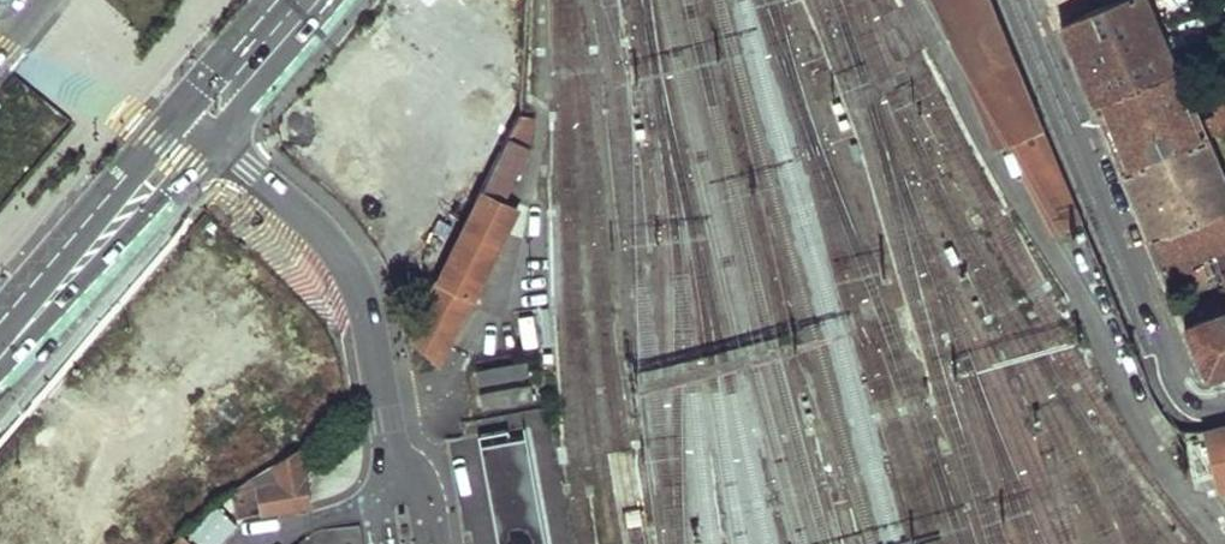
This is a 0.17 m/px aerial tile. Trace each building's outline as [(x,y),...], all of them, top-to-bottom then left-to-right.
[(994,150),(1009,144),(1043,130),(990,0),(931,0),(994,150)] [(1176,69),(1093,103),(1122,173),(1205,139),(1176,69)] [(1217,114),(1224,131),(1224,110),(1217,114)] [(1043,130),(1009,144),(1047,235),(1082,221),(1043,130)] [(514,200),(505,196),(531,142),(509,131),(440,275),(414,331),(439,356),(514,200)] [(1122,173),(1150,242),(1224,211),(1224,186),(1205,139),(1122,173)] [(466,221),(439,208),(413,261),(440,275),(466,221)] [(1150,242),(1166,280),(1205,265),(1223,257),(1224,263),(1224,211),(1150,242)] [(1205,265),(1166,280),(1169,286),(1181,282),(1182,285),(1208,274),(1205,265)] [(1198,307),(1181,315),(1184,322),(1202,314),(1198,307)] [(1207,319),(1210,327),(1224,322),(1224,312),(1207,319)] [(1186,327),(1207,379),(1224,375),(1224,322),(1210,327),(1207,319),(1186,327)] [(529,356),(478,366),(481,380),(532,371),(529,356)] [(533,380),(482,389),(485,404),(536,395),(533,380)] [(1204,427),(1218,490),(1224,489),(1224,422),(1204,427)] [(478,435),(497,543),(545,543),(525,427),(478,435)] [(312,502),(298,448),(242,481),(236,485),(241,515),(312,502)] [(193,532),(206,543),(220,543),(241,522),(220,503),(193,532)] [(185,531),(172,543),(197,543),(185,531)]
